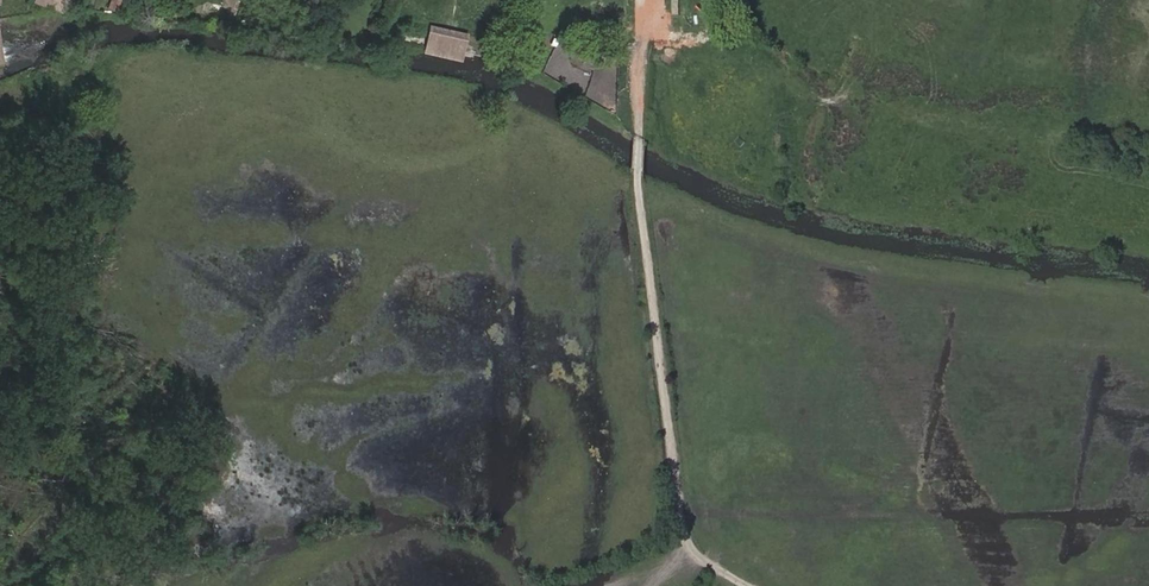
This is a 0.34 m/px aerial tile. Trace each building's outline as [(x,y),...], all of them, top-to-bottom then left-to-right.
[(32,6),(44,10),(46,6),(66,1),(67,0),(35,0),(32,6)] [(119,11),(122,0),(112,0),(110,9),(119,11)] [(490,68),(495,43),(469,38),(470,34),(432,26),(431,30),(397,22),(391,47),(490,68)]
